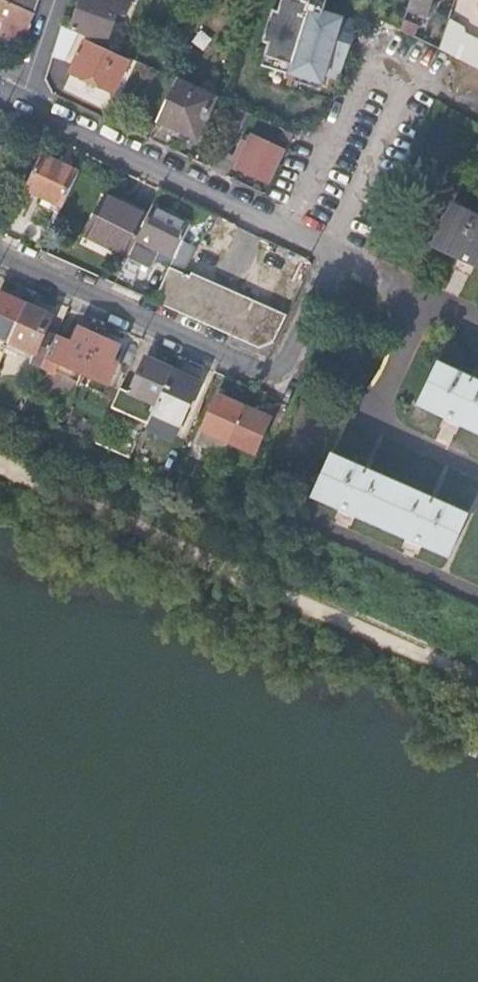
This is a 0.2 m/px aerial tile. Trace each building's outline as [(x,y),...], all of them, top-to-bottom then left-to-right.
[(10,0),(0,0),(0,7),(13,13),(5,32),(25,42),(31,22),(36,12),(10,0)] [(167,0),(81,0),(72,29),(78,32),(106,45),(113,25),(118,26),(124,8),(160,20),(167,0)] [(358,26),(343,21),(343,20),(324,14),(328,2),(328,0),(310,0),(309,2),(302,0),(283,0),(279,12),(273,10),(263,42),(269,44),(262,66),(295,76),(296,73),(325,81),(327,73),(338,76),(358,26)] [(409,7),(426,13),(431,0),(411,0),(409,7)] [(450,22),(438,49),(477,67),(477,35),(450,22)] [(62,25),(55,49),(67,55),(78,32),(72,29),(62,25)] [(85,41),(71,71),(114,91),(128,61),(85,41)] [(184,80),(163,125),(206,146),(228,101),(184,80)] [(237,166),(270,182),(286,148),(252,133),(237,166)] [(27,188),(63,205),(80,170),(44,153),(27,188)] [(86,236),(129,256),(139,236),(149,216),(106,195),(86,236)] [(453,204),(433,245),(459,257),(473,264),(477,266),(477,215),(453,204)] [(129,256),(117,282),(132,288),(144,263),(152,267),(162,248),(177,255),(184,240),(185,240),(185,239),(184,239),(192,223),(154,205),(149,216),(139,236),(129,256)] [(194,243),(185,239),(185,240),(184,240),(177,255),(186,260),(194,243)] [(473,264),(459,257),(457,262),(471,269),(473,264)] [(276,341),(288,317),(173,266),(157,300),(263,347),(276,341)] [(10,340),(27,302),(0,290),(0,335),(10,340)] [(27,302),(10,340),(36,352),(33,359),(43,363),(57,335),(46,330),(54,314),(27,302)] [(57,335),(43,363),(57,369),(61,361),(84,372),(100,336),(81,327),(74,342),(57,335)] [(100,336),(84,372),(109,383),(118,362),(113,359),(120,344),(101,335),(100,336)] [(121,387),(113,406),(149,423),(154,412),(174,369),(147,357),(131,391),(121,387)] [(440,362),(420,402),(446,414),(460,421),(477,430),(477,380),(440,362)] [(174,369),(154,412),(180,424),(200,380),(174,369)] [(230,441),(246,405),(218,393),(202,429),(230,441)] [(273,417),(246,405),(230,441),(257,452),(273,417)] [(460,421),(446,414),(443,421),(457,428),(460,421)] [(408,537),(422,543),(449,555),(468,513),(334,454),(315,495),(341,507),(356,513),(408,537)] [(356,513),(341,507),(338,513),(353,520),(356,513)] [(419,549),(422,543),(408,537),(405,543),(419,549)]
